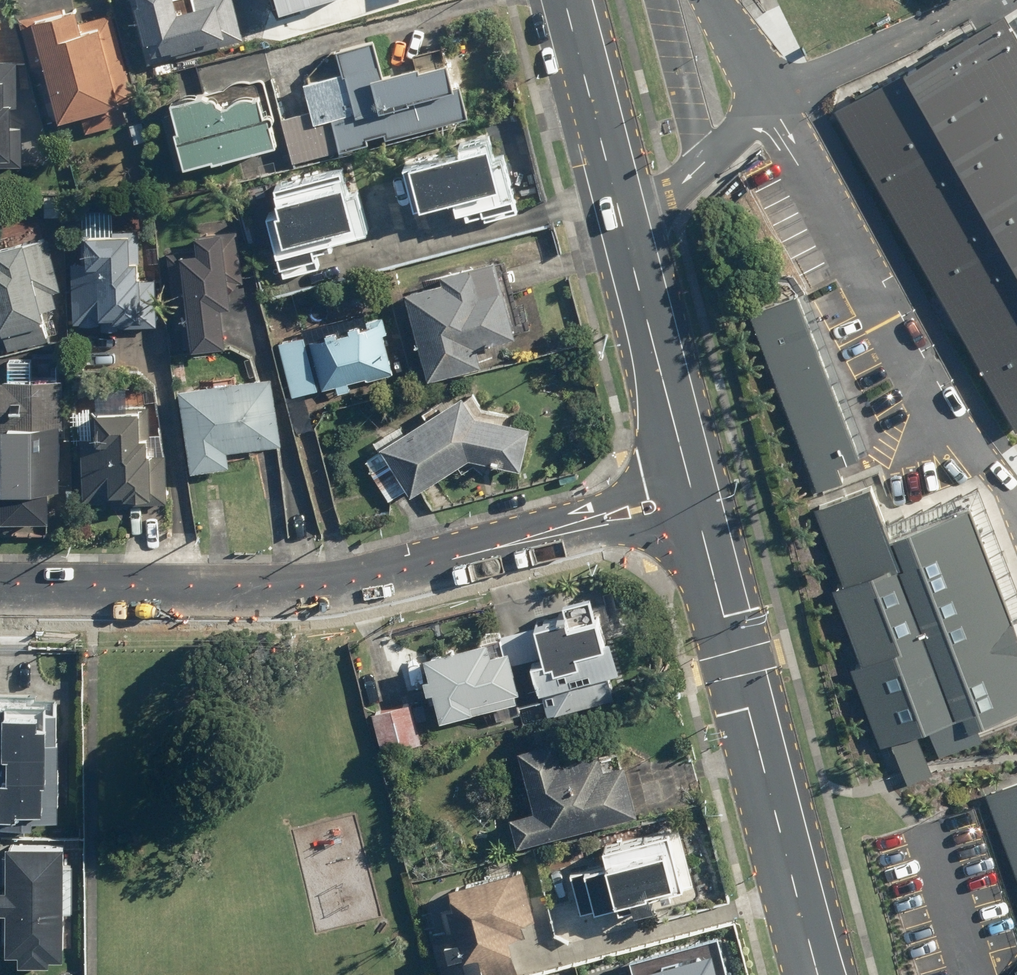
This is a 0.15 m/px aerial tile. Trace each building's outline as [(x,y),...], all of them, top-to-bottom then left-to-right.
[(143,66),(241,37),(230,0),(193,0),(192,0),(123,0),(143,66)] [(279,17),(325,4),(323,0),(274,0),(279,17)] [(71,6),(15,20),(27,68),(38,65),(54,127),(132,107),(109,16),(76,24),(71,6)] [(1007,15),(837,108),(1015,433),(1016,431),(1016,33),(1007,15)] [(413,68),(380,76),(371,42),(334,51),(340,75),(298,85),(308,125),(330,120),(338,152),(465,120),(451,64),(415,73),(413,68)] [(257,119),(251,95),(223,102),(224,106),(212,109),(209,96),(161,107),(175,170),(268,149),(261,118),(257,119)] [(408,212),(446,203),(450,220),(459,218),(460,224),(481,218),(482,224),(519,214),(505,156),(495,158),(490,136),(405,157),(408,167),(397,170),(408,212)] [(266,201),(270,214),(258,218),(275,282),(322,269),(318,255),(335,250),(333,242),(370,232),(358,189),(349,191),(342,166),(267,186),(270,200),(266,201)] [(189,237),(190,248),(173,249),(173,254),(165,255),(169,330),(177,330),(178,353),(218,351),(216,314),(223,313),(219,236),(189,237)] [(59,337),(47,299),(62,294),(44,238),(0,252),(0,356),(59,337)] [(94,332),(114,332),(114,326),(134,326),(135,265),(125,265),(126,240),(77,239),(77,264),(67,264),(66,325),(94,325),(94,332)] [(399,296),(425,386),(479,370),(473,351),(511,340),(490,269),(399,296)] [(794,299),(747,316),(811,490),(837,480),(832,465),(852,458),(794,299)] [(304,343),(303,338),(275,344),(288,399),(316,392),(331,389),(333,396),(348,392),(347,385),(389,375),(377,325),(304,343)] [(173,392),(185,475),(226,469),(224,455),(277,448),(266,378),(173,392)] [(51,523),(51,430),(61,430),(61,384),(0,384),(0,523),(51,523)] [(357,458),(385,503),(402,492),(407,500),(466,464),(518,474),(528,433),(467,418),(456,399),(357,458)] [(88,442),(75,443),(79,505),(106,503),(106,511),(123,510),(123,503),(147,502),(143,439),(135,439),(134,416),(86,419),(88,442)] [(1016,711),(1016,632),(967,500),(886,531),(869,486),(811,508),(840,585),(832,589),(861,666),(850,671),(878,746),(888,743),(902,778),(904,785),(930,775),(927,768),(925,761),(915,736),(916,736),(924,733),(934,757),(982,740),(981,736),(977,726),(1016,711)] [(477,641),(417,661),(423,678),(413,681),(418,696),(424,694),(433,722),(488,703),(494,721),(521,712),(515,696),(532,690),(542,720),(609,697),(603,677),(611,674),(584,595),(553,605),(557,614),(500,633),(498,628),(475,636),(477,641)] [(58,820),(62,695),(0,694),(0,832),(26,833),(26,819),(58,820)] [(405,703),(365,713),(377,759),(417,749),(405,703)] [(551,741),(513,751),(528,808),(500,815),(509,848),(632,817),(615,748),(556,763),(551,741)] [(979,791),(1016,894),(1016,777),(979,791)] [(677,827),(590,847),(595,868),(567,874),(576,914),(691,888),(677,827)] [(0,843),(0,955),(7,955),(7,964),(42,965),(42,959),(59,959),(61,916),(80,917),(81,872),(71,872),(72,846),(0,843)] [(425,932),(437,974),(503,974),(513,972),(503,936),(520,931),(516,918),(536,912),(522,864),(427,892),(438,928),(425,932)] [(569,963),(572,974),(744,974),(728,920),(569,963)] [(1009,969),(1013,974),(1016,974),(1016,962),(1014,964),(1009,969)]
